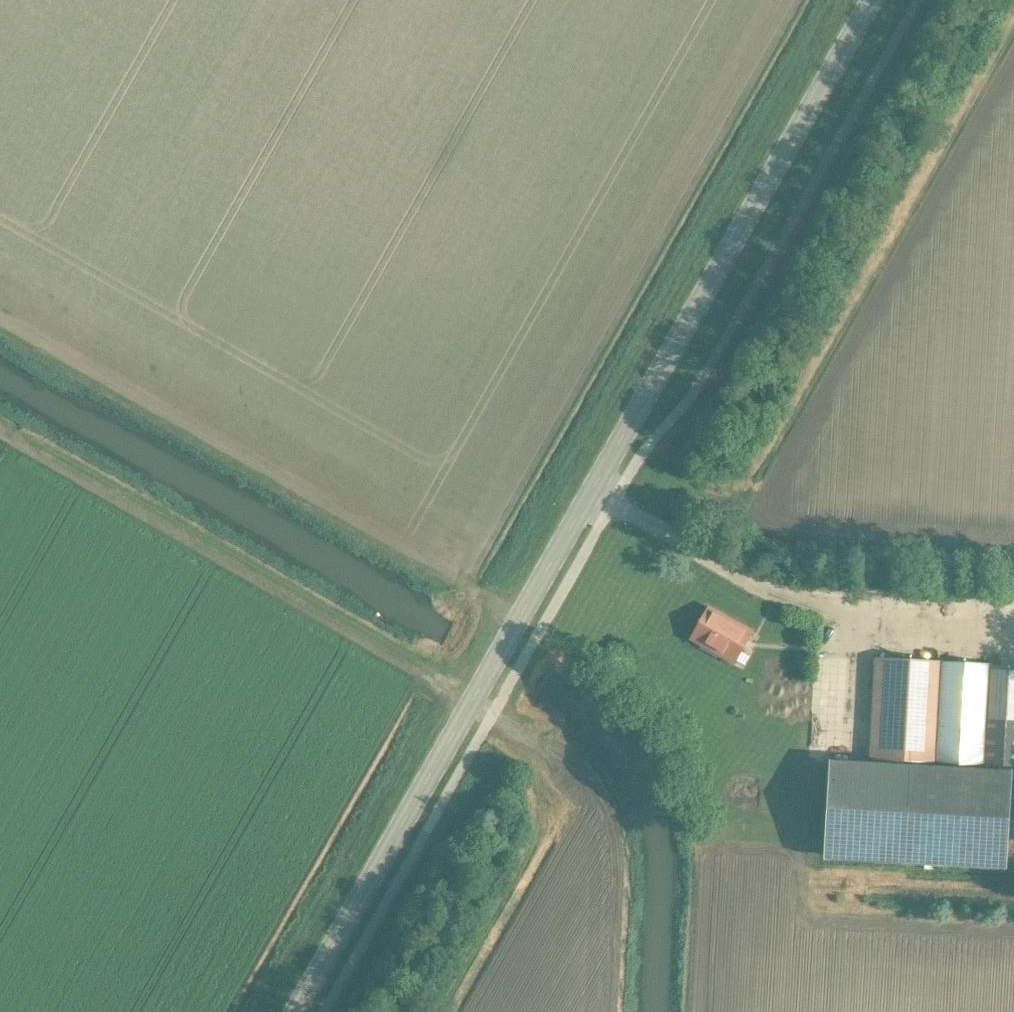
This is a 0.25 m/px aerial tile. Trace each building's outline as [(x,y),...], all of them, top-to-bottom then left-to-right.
[(733,663),(752,631),(709,607),(691,639),(733,663)] [(875,659),(870,758),(930,762),(933,762),(939,662),(875,659)] [(988,665),(939,662),(933,762),(982,765),(988,665)] [(982,765),(1013,766),(1013,667),(988,665),(982,765)] [(870,758),(869,766),(830,764),(825,855),(924,861),(930,770),(930,762),(870,758)] [(930,770),(924,861),(1002,866),(1008,775),(930,770)]
